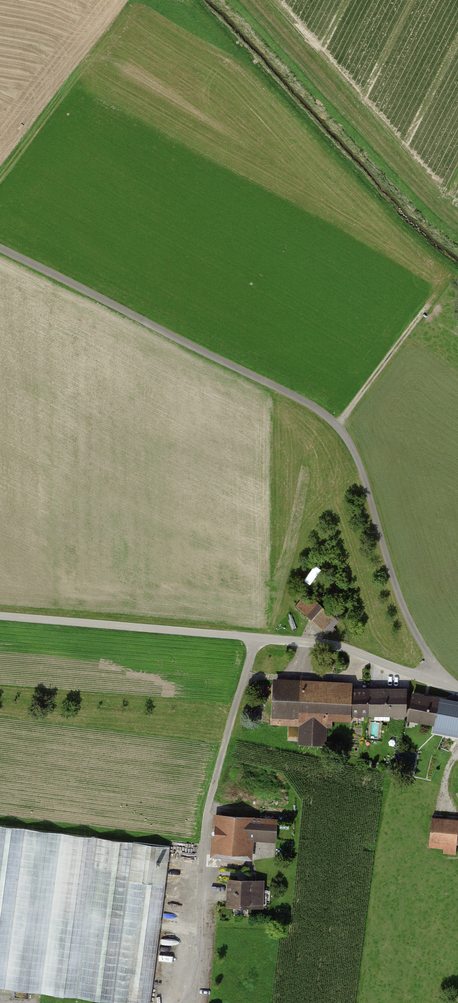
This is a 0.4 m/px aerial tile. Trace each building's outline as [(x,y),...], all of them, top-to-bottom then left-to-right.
[(318,602),(308,614),(326,630),(336,618),(318,602)] [(293,687),(275,686),(274,723),(301,724),(300,741),(324,742),(325,718),(350,719),(350,713),(375,713),(376,718),(388,719),(388,713),(406,713),(407,690),(351,690),(301,688),(302,681),(294,681),(293,687)] [(412,695),(408,717),(441,723),(439,733),(457,736),(457,704),(412,695)] [(433,812),(431,835),(457,838),(457,815),(433,812)] [(275,819),(214,814),(210,857),(251,861),(253,841),(273,843),(275,819)] [(0,826),(0,988),(119,1002),(150,1002),(170,848),(0,826)] [(264,881),(227,880),(226,909),(263,910),(264,881)]
